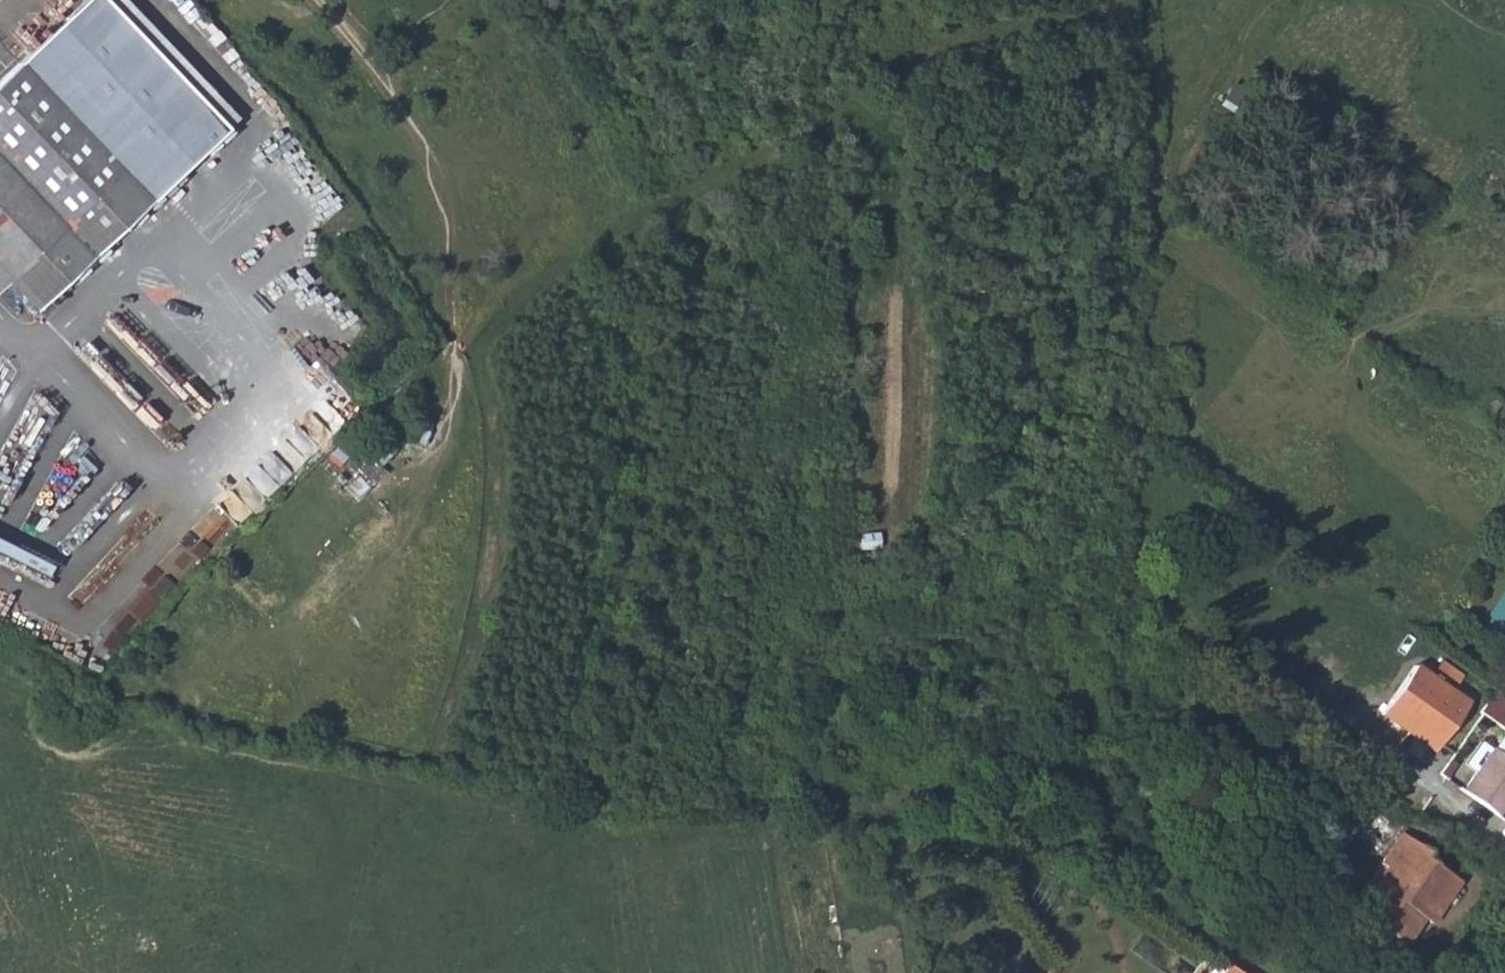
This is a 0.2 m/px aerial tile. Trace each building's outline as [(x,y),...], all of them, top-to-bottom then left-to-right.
[(0,75),(0,259),(14,273),(117,173),(146,203),(222,130),(95,0),(77,0),(11,64),(0,75)] [(222,130),(232,119),(116,0),(95,0),(222,130)] [(146,203),(117,173),(14,273),(2,285),(30,314),(146,203)] [(2,285),(14,273),(0,259),(0,287),(2,285)] [(1503,403),(1493,397),(1479,416),(1489,423),(1503,403)] [(1383,712),(1438,748),(1469,700),(1415,663),(1383,712)] [(1504,728),(1504,717),(1484,703),(1477,715),(1502,732),(1504,728)] [(1504,809),(1504,737),(1500,739),(1494,750),(1492,749),(1491,751),(1479,743),(1464,766),(1476,774),(1463,793),(1499,817),(1504,809)] [(1452,766),(1446,762),(1437,776),(1443,780),(1452,766)] [(1366,820),(1358,837),(1385,850),(1393,832),(1366,820)] [(1401,836),(1380,867),(1387,871),(1370,896),(1391,910),(1379,927),(1406,946),(1424,920),(1430,923),(1457,882),(1423,859),(1427,853),(1401,836)] [(1221,961),(1214,972),(1239,972),(1221,961)]
